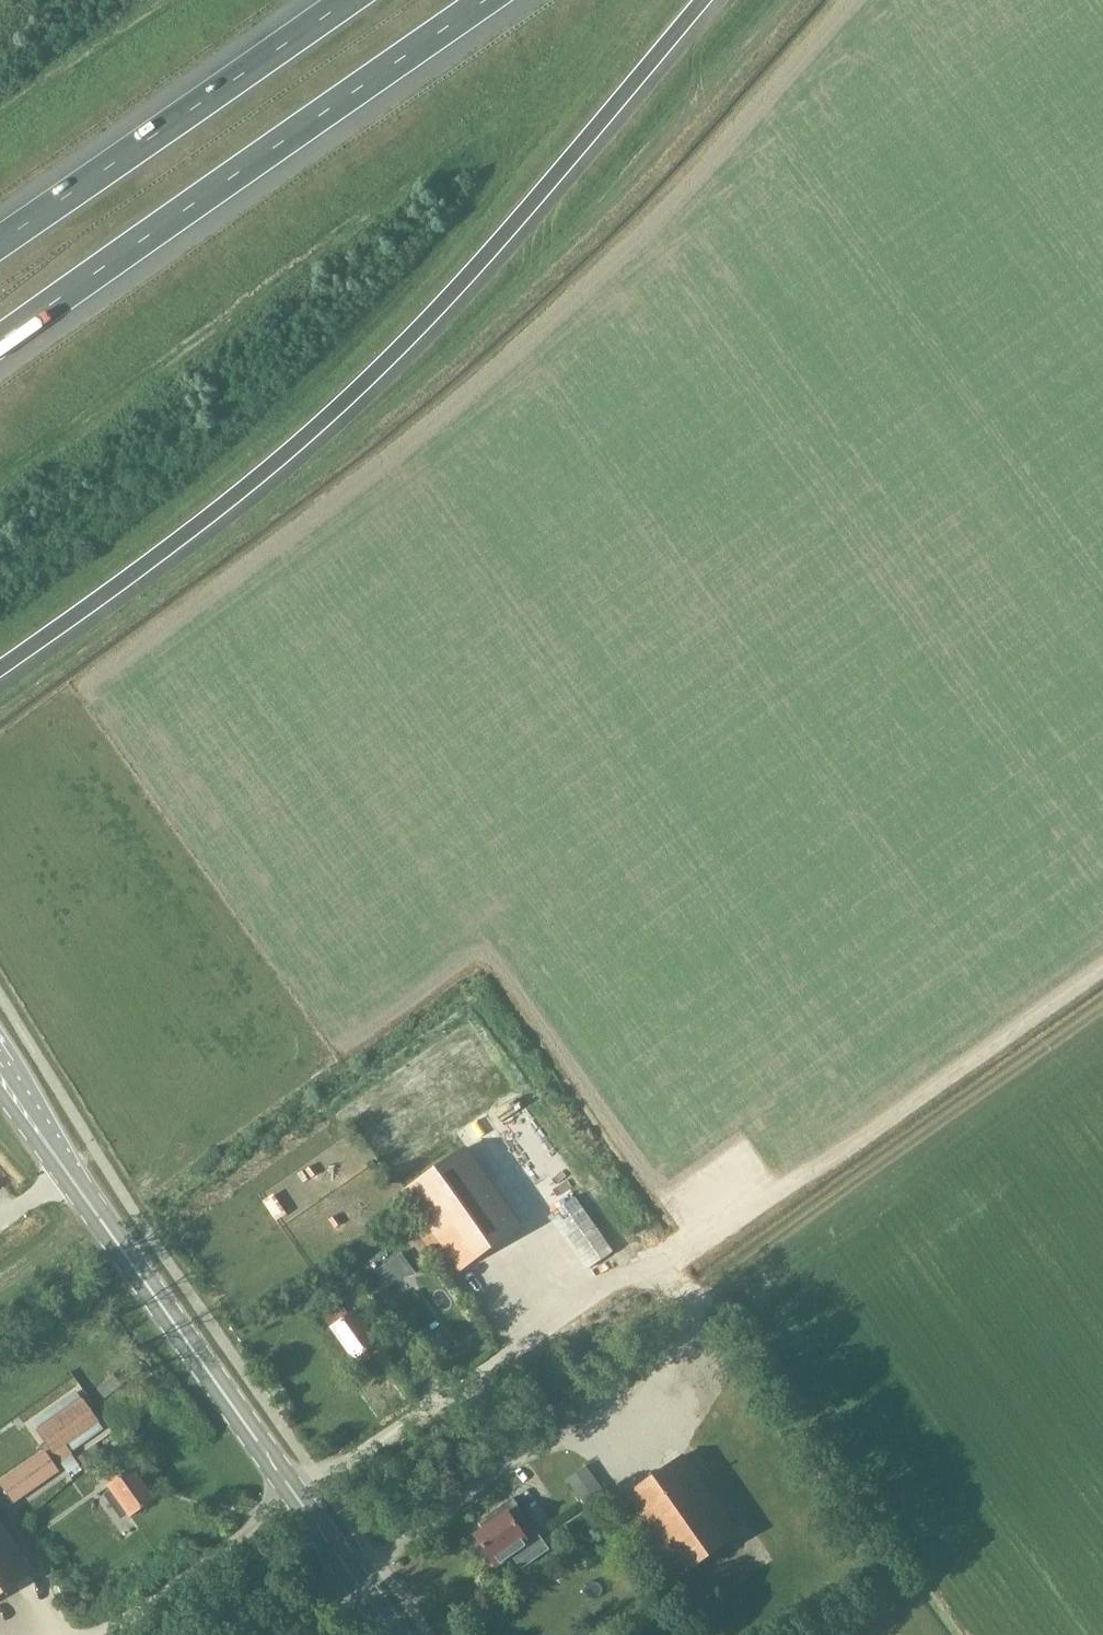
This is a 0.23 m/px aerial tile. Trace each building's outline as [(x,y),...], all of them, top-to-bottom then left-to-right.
[(458,1272),(521,1228),(466,1149),(403,1193),(458,1272)] [(353,1361),(376,1344),(352,1312),(346,1316),(339,1305),(321,1318),(329,1329),(353,1361)] [(38,1430),(38,1431),(60,1462),(72,1454),(65,1445),(99,1421),(82,1397),(37,1429),(38,1430)] [(675,1578),(737,1535),(682,1456),(619,1499),(675,1578)] [(132,1517),(155,1500),(131,1468),(123,1457),(106,1470),(114,1481),(108,1485),(132,1517)] [(51,1461),(6,1492),(14,1504),(59,1473),(51,1461)] [(582,1506),(603,1491),(588,1470),(567,1484),(582,1506)] [(473,1535),(494,1566),(539,1537),(513,1498),(478,1522),(483,1529),(473,1535)] [(34,1572),(0,1523),(0,1596),(34,1572)] [(243,1555),(247,1561),(256,1554),(252,1549),(243,1555)]
